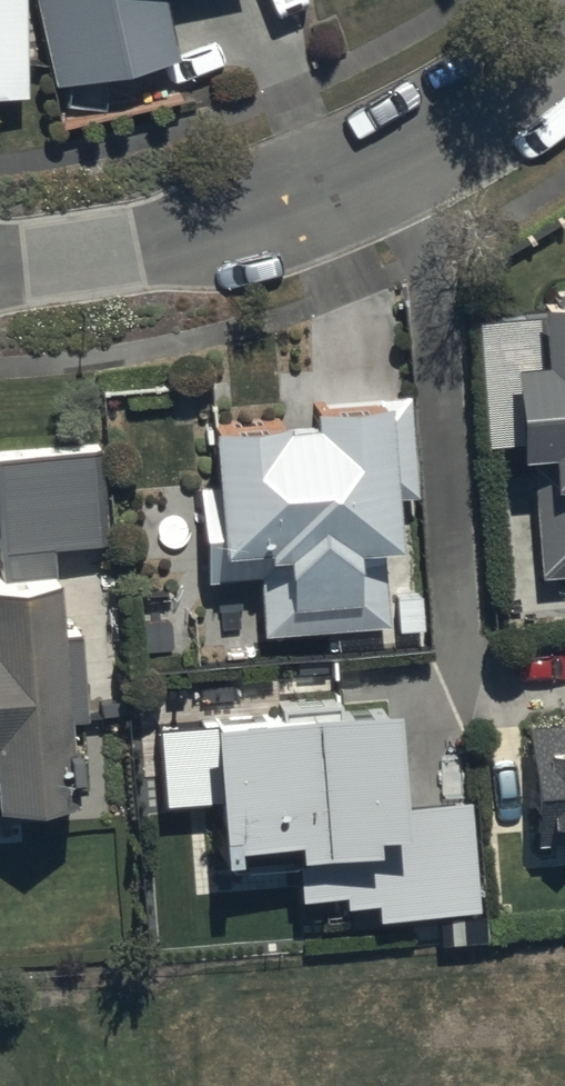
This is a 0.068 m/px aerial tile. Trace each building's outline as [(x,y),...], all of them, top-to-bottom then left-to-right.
[(28,109),(27,0),(0,0),(0,110),(28,109)] [(58,95),(179,68),(164,0),(37,0),(58,95)] [(538,583),(564,581),(564,324),(541,326),(545,380),(513,382),(519,477),(531,476),(538,583)] [(414,507),(410,401),(373,402),(374,424),(311,427),(311,435),(286,436),(286,443),(210,445),(211,495),(199,495),(201,551),(218,550),(219,572),(257,571),(260,646),(429,640),(427,569),(400,570),(398,508),(414,507)] [(73,809),(51,550),(99,546),(91,447),(0,454),(0,562),(1,574),(0,574),(0,815),(73,809)] [(395,730),(209,745),(218,858),(233,857),(234,867),(294,862),(299,913),(341,910),(342,919),(376,916),(377,930),(479,922),(470,809),(402,815),(395,730)] [(525,735),(531,855),(564,853),(564,733),(525,735)]
